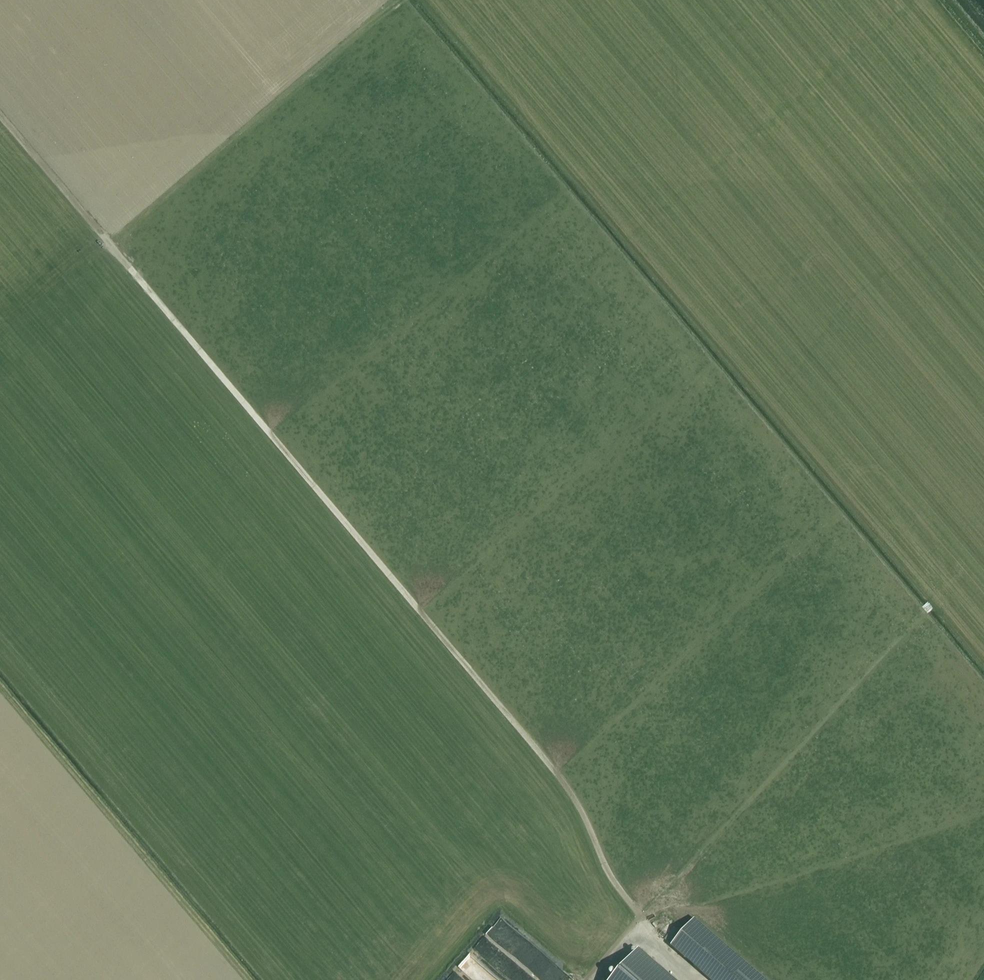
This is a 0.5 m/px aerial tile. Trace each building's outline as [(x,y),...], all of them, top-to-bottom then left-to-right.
[(694,918),(670,947),(709,979),(765,979),(694,918)] [(506,922),(498,931),(518,949),(509,959),(504,954),(499,959),(507,966),(506,966),(522,979),(556,979),(562,973),(506,922)] [(638,949),(611,979),(673,979),(638,949)]
